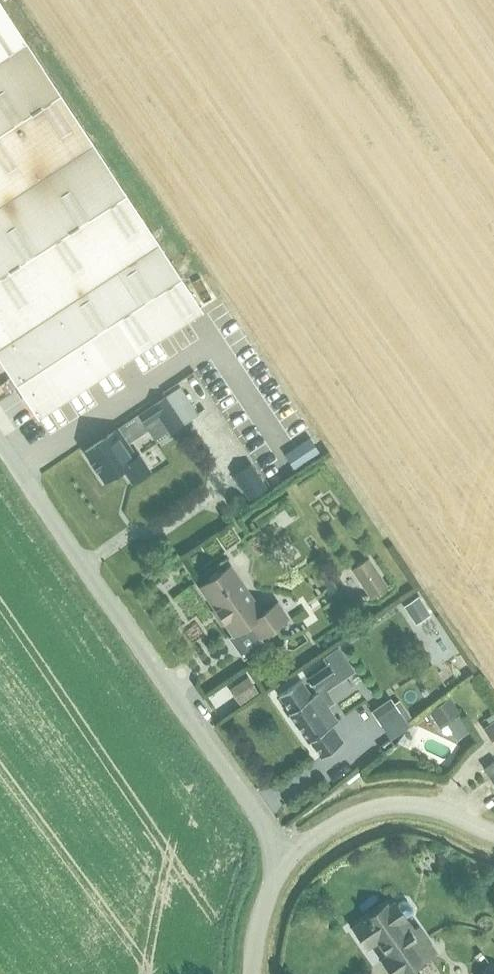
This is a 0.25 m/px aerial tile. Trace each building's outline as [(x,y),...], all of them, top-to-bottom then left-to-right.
[(37,415),(202,308),(0,0),(0,358),(37,415)] [(168,369),(188,360),(201,387),(211,382),(209,369),(226,361),(231,371),(241,370),(240,360),(220,316),(197,327),(182,328),(162,337),(165,365),(168,369)] [(269,398),(276,392),(257,370),(250,376),(269,398)] [(192,413),(206,405),(190,376),(175,384),(192,413)] [(183,423),(166,397),(140,415),(146,424),(159,416),(170,432),(183,423)] [(123,468),(133,482),(151,470),(141,454),(136,458),(127,444),(123,446),(114,432),(85,451),(105,480),(123,468)] [(310,439),(285,456),(296,472),(321,455),(310,439)] [(251,464),(234,476),(250,500),(267,488),(251,464)] [(388,588),(369,558),(352,569),(371,598),(388,588)] [(251,622),(261,636),(287,617),(277,602),(262,612),(230,565),(202,585),(235,633),(251,622)] [(404,605),(416,623),(431,613),(419,595),(404,605)] [(309,679),(315,689),(336,675),(330,665),(309,679)] [(300,677),(278,692),(289,708),(288,709),(307,738),(309,737),(320,754),(342,739),(331,722),(337,718),(317,689),(311,693),(300,677)] [(232,688),(240,701),(256,690),(247,678),(232,688)] [(449,698),(429,712),(438,726),(458,712),(449,698)] [(397,712),(389,700),(372,711),(380,724),(397,712)] [(493,741),(493,723),(485,728),(493,741)] [(485,768),(493,780),(493,762),(485,768)] [(352,928),(365,946),(365,947),(367,946),(377,939),(382,946),(389,955),(381,960),(391,973),(402,973),(434,952),(430,946),(418,928),(408,934),(400,923),(407,918),(406,917),(410,914),(412,913),(413,909),(407,900),(403,899),(400,901),(397,903),(396,902),(388,907),(386,904),(352,928)]
